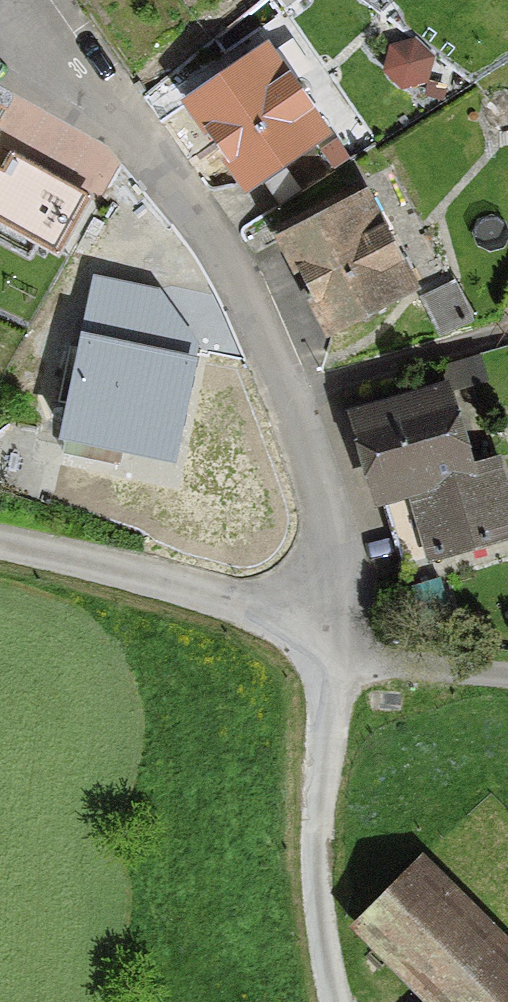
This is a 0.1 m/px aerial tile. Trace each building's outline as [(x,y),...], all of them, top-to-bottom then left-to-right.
[(320,134),(261,47),(183,101),(243,187),(255,179),(274,206),(320,178),(300,148),(320,134)] [(42,248),(44,246),(53,251),(63,233),(54,228),(73,193),(7,157),(0,169),(0,224),(42,248)] [(361,194),(277,237),(326,331),(409,288),(361,194)] [(416,293),(414,294),(430,335),(464,322),(448,281),(447,281),(450,290),(419,302),(416,293)] [(148,333),(156,301),(97,287),(77,370),(62,367),(48,424),(50,424),(45,450),(178,481),(196,401),(175,396),(182,363),(137,352),(142,332),(148,333)] [(355,421),(377,496),(396,491),(415,558),(396,564),(397,566),(507,535),(507,524),(489,459),(458,468),(438,397),(355,421)] [(412,866),(353,925),(430,1001),(507,1001),(507,961),(412,866)]
